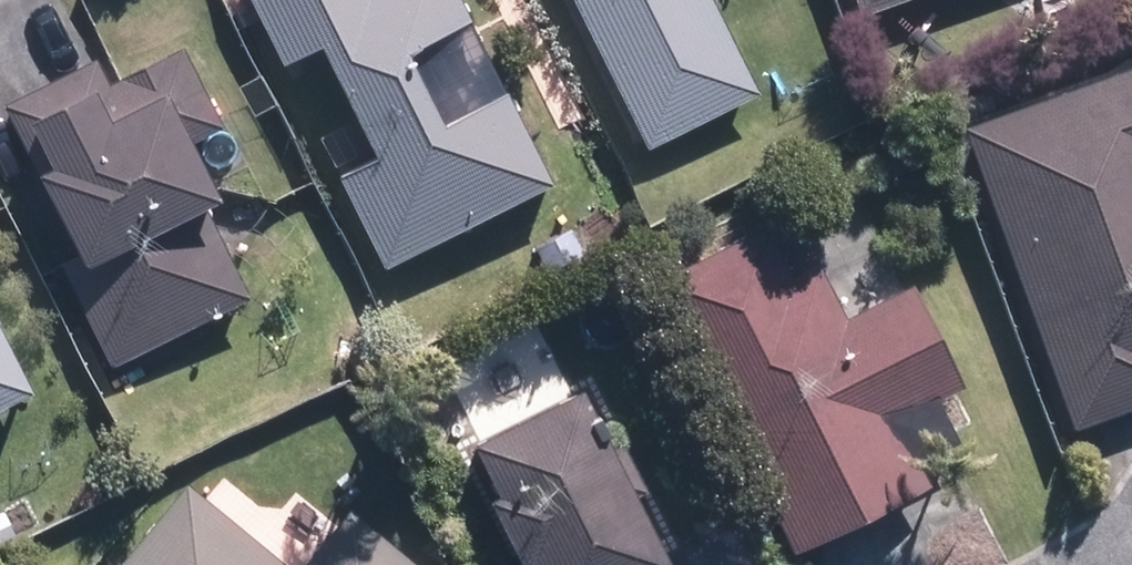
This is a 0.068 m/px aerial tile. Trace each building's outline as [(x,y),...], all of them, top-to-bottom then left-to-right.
[(376,268),(554,185),(506,83),(436,115),(409,56),(469,28),(456,0),(246,0),(279,69),(319,50),(368,156),(332,173),(376,268)] [(643,151),(757,96),(710,0),(569,0),(643,151)] [(863,20),(912,0),(855,0),(863,20)] [(64,271),(107,363),(246,298),(203,206),(217,200),(192,145),(224,130),(186,48),(107,85),(95,59),(2,103),(23,149),(32,144),(43,168),(29,174),(73,267),(64,271)] [(958,128),(1069,432),(1131,409),(1131,65),(958,128)] [(783,209),(643,290),(795,553),(920,481),(884,419),(955,378),(904,290),(849,322),(783,209)] [(0,333),(0,400),(28,385),(0,333)] [(599,440),(585,447),(573,422),(584,416),(572,391),(466,442),(491,493),(479,499),(511,564),(659,564),(599,440)] [(230,471),(207,497),(184,476),(105,564),(407,564),(303,473),(271,508),(230,471)] [(10,502),(0,508),(0,560),(32,542),(10,502)]
